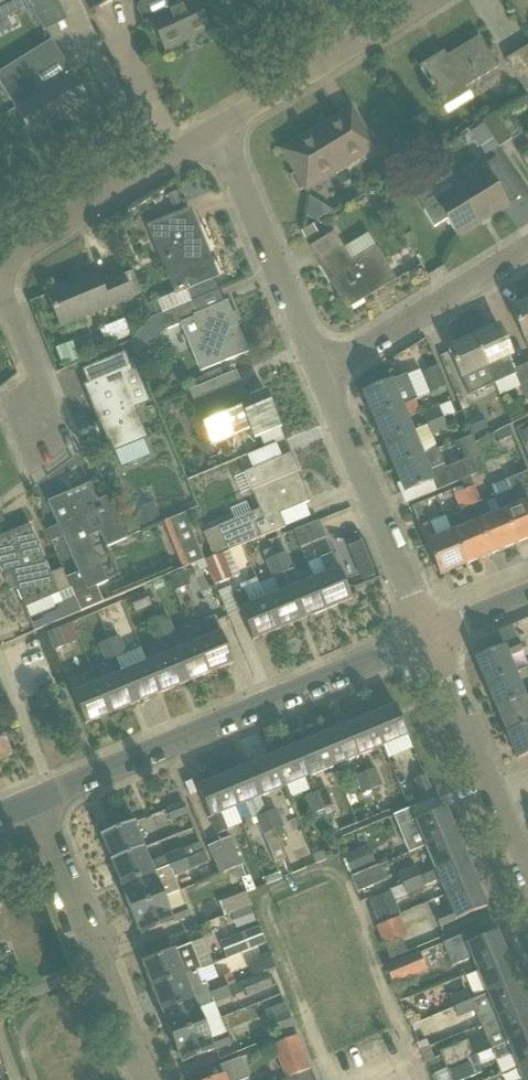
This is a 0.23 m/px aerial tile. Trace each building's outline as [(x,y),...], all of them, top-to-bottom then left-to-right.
[(60,6),(57,0),(0,0),(0,22),(30,7),(35,18),(60,6)] [(87,14),(116,0),(80,0),(87,14)] [(211,31),(195,0),(148,0),(138,5),(137,8),(143,22),(147,23),(152,22),(165,52),(211,31)] [(419,67),(431,86),(441,103),(497,68),(479,38),(446,58),(447,59),(440,63),(436,57),(419,67)] [(527,91),(527,47),(506,61),(525,93),(527,91)] [(89,103),(72,76),(61,58),(33,75),(26,63),(5,76),(24,105),(16,110),(33,137),(63,119),(62,118),(71,112),(72,114),(89,103)] [(306,191),(324,180),(376,148),(351,109),(305,137),(307,140),(285,154),(282,151),(281,152),(306,191)] [(482,122),(498,147),(499,148),(512,140),(494,114),(482,122)] [(420,144),(427,155),(439,148),(431,136),(420,144)] [(419,151),(415,145),(408,144),(402,148),(401,155),(405,161),(412,162),(418,158),(419,151)] [(447,220),(458,237),(507,206),(502,199),(515,191),(496,160),(481,168),(484,173),(423,210),(434,228),(447,220)] [(183,205),(178,192),(167,196),(172,209),(183,205)] [(155,206),(162,201),(159,197),(152,201),(155,206)] [(175,294),(186,289),(191,302),(218,291),(203,253),(206,252),(189,210),(148,227),(175,294)] [(302,232),(307,241),(318,234),(313,226),(302,232)] [(343,249),(334,233),(310,248),(320,265),(319,265),(347,311),(396,281),(375,246),(351,261),(343,249)] [(60,327),(108,307),(132,298),(123,276),(100,285),(96,275),(47,294),(60,327)] [(146,306),(151,317),(156,315),(161,314),(156,302),(146,306)] [(197,314),(191,302),(161,314),(167,329),(181,324),(200,373),(248,353),(227,302),(197,314)] [(524,339),(527,350),(527,302),(512,309),(512,308),(511,309),(524,339)] [(163,331),(167,329),(161,314),(156,315),(151,317),(131,342),(137,358),(147,354),(146,352),(163,331)] [(123,323),(101,325),(101,337),(124,335),(123,323)] [(473,338),(494,384),(515,376),(524,396),(527,394),(527,371),(525,365),(514,371),(509,358),(512,357),(498,326),(497,327),(498,328),(474,338),(474,337),(473,338)] [(468,395),(494,384),(473,338),(473,339),(449,349),(449,348),(448,349),(461,379),(468,395)] [(83,386),(110,455),(147,440),(121,375),(132,371),(124,353),(81,370),(87,384),(83,386)] [(436,366),(420,373),(429,394),(445,388),(436,366)] [(410,386),(405,376),(363,393),(374,418),(415,401),(409,386),(410,386)] [(261,435),(280,428),(265,393),(241,403),(235,387),(194,404),(210,444),(256,424),(261,435)] [(374,418),(384,443),(412,432),(406,419),(420,413),(415,401),(374,418)] [(423,414),(427,425),(443,419),(454,415),(450,403),(438,408),(423,414)] [(467,421),(473,436),(486,430),(479,415),(467,421)] [(447,431),(443,419),(427,425),(432,437),(447,431)] [(512,437),(508,426),(495,433),(499,442),(512,437)] [(412,432),(384,443),(395,469),(422,457),(412,432)] [(405,494),(425,485),(432,483),(436,492),(485,471),(479,455),(445,469),(437,451),(422,457),(395,469),(405,494)] [(217,528),(219,530),(227,551),(228,552),(285,528),(279,515),(310,502),(301,482),(300,483),(296,473),(298,472),(291,454),(244,473),(250,490),(251,490),(260,511),(217,528)] [(497,497),(516,545),(527,540),(527,474),(527,473),(512,479),(508,481),(492,487),(497,497)] [(79,573),(66,579),(70,590),(71,589),(75,597),(81,612),(103,603),(97,587),(108,582),(89,536),(100,532),(106,547),(128,538),(106,498),(97,502),(89,484),(88,485),(91,491),(65,502),(62,496),(48,502),(79,573)] [(474,487),(464,492),(471,509),(477,522),(491,555),(516,545),(497,497),(496,498),(502,512),(489,517),(482,501),(481,502),(474,487)] [(471,509),(464,492),(454,496),(461,514),(471,509)] [(138,529),(161,519),(154,503),(131,512),(138,529)] [(412,507),(418,523),(424,521),(418,505),(412,507)] [(169,521),(187,567),(203,561),(184,515),(169,521)] [(326,538),(319,521),(294,532),(301,549),(326,538)] [(491,555),(477,522),(467,527),(452,533),(465,566),(491,555)] [(439,576),(465,566),(452,533),(436,539),(429,523),(419,528),(439,576)] [(50,574),(29,525),(0,538),(0,568),(5,579),(11,577),(24,609),(70,590),(66,579),(62,570),(50,574)] [(302,621),(327,611),(314,581),(300,587),(286,553),(276,557),(273,548),(272,549),(302,621)] [(262,552),(273,579),(258,585),(264,601),(277,631),(302,621),(272,549),(262,552)] [(222,554),(205,561),(215,586),(232,579),(222,554)] [(324,577),(314,581),(327,611),(351,600),(332,554),(317,560),(324,577)] [(374,576),(369,564),(355,569),(360,581),(374,576)] [(175,591),(190,585),(184,571),(170,576),(175,591)] [(252,642),(277,631),(264,601),(250,607),(243,590),(232,595),(252,642)] [(134,614),(151,607),(146,593),(129,600),(134,614)] [(60,614),(62,620),(81,612),(75,597),(56,605),(60,614)] [(158,621),(165,638),(175,634),(168,617),(158,621)] [(209,674),(233,664),(214,617),(204,621),(211,638),(196,644),(209,674)] [(154,642),(165,638),(158,621),(147,625),(154,642)] [(59,632),(57,628),(47,633),(55,651),(64,646),(63,644),(59,632)] [(108,641),(115,658),(126,654),(119,637),(108,641)] [(105,662),(115,658),(108,641),(98,645),(105,662)] [(476,659),(486,684),(514,673),(508,658),(523,652),(518,641),(476,659)] [(184,684),(209,674),(196,644),(171,654),(184,684)] [(184,684),(171,654),(147,664),(159,694),(184,684)] [(159,694),(147,664),(122,675),(135,705),(159,694)] [(525,698),(524,697),(514,673),(486,684),(497,709),(525,698)] [(97,685),(110,715),(135,705),(122,675),(97,685)] [(97,685),(73,695),(85,725),(110,715),(97,685)] [(47,691),(36,695),(42,710),(53,705),(47,691)] [(507,734),(527,726),(527,696),(524,697),(525,698),(497,709),(507,734)] [(395,706),(370,717),(383,747),(408,737),(395,706)] [(358,757),(383,747),(370,717),(346,727),(358,757)] [(518,760),(527,755),(527,726),(507,734),(518,760)] [(346,727),(321,737),(333,767),(358,757),(346,727)] [(11,756),(0,728),(0,760),(11,756)] [(321,737),(296,747),(309,778),(333,767),(321,737)] [(271,758),(284,788),(309,778),(296,747),(271,758)] [(271,758),(246,768),(259,798),(284,788),(271,758)] [(246,768),(222,778),(234,809),(245,804),(253,820),(256,819),(262,837),(263,837),(274,863),(284,858),(273,833),(266,815),(259,798),(246,768)] [(375,769),(365,773),(372,791),(382,787),(375,769)] [(361,795),(372,791),(365,773),(354,778),(361,795)] [(431,793),(424,776),(414,780),(421,798),(431,793)] [(220,815),(234,809),(222,778),(197,788),(216,835),(227,831),(220,815)] [(326,790),(315,794),(322,811),(329,808),(334,806),(326,790)] [(313,815),(322,811),(315,794),(306,798),(313,815)] [(408,853),(455,834),(445,809),(437,812),(432,800),(393,816),(408,853)] [(170,821),(188,815),(184,804),(166,811),(170,821)] [(332,814),(329,808),(322,811),(325,817),(332,814)] [(266,815),(273,833),(284,827),(277,810),(266,815)] [(143,849),(133,824),(102,836),(112,861),(143,849)] [(430,873),(466,858),(455,834),(408,853),(408,854),(413,852),(420,849),(430,873)] [(241,866),(229,839),(207,848),(219,876),(241,866)] [(121,886),(153,874),(149,863),(143,849),(112,861),(121,886)] [(182,850),(165,857),(169,867),(187,860),(182,850)] [(345,856),(353,874),(367,868),(360,850),(345,856)] [(327,860),(324,851),(312,856),(316,865),(327,860)] [(163,899),(178,892),(179,892),(173,877),(208,864),(204,853),(187,860),(169,867),(153,874),(121,886),(131,911),(163,899)] [(430,903),(441,898),(476,883),(466,858),(430,873),(419,878),(402,885),(406,896),(424,889),(430,903)] [(376,868),(353,878),(350,879),(357,894),(387,881),(380,866),(376,868)] [(419,878),(419,876),(415,867),(398,874),(402,885),(419,878)] [(279,872),(263,879),(266,885),(281,878),(279,872)] [(439,928),(486,908),(476,883),(441,898),(448,912),(435,918),(439,928)] [(399,914),(391,893),(369,901),(378,923),(399,914)] [(187,907),(185,908),(169,914),(163,899),(131,911),(141,936),(190,917),(187,907)] [(255,922),(250,907),(231,914),(236,929),(255,922)] [(384,946),(401,939),(407,936),(400,917),(377,928),(384,946)] [(229,939),(223,951),(226,959),(265,944),(258,927),(229,939)] [(467,945),(463,936),(442,944),(452,967),(471,958),(476,970),(507,957),(497,932),(467,945)] [(203,940),(187,945),(196,969),(212,964),(203,940)] [(152,989),(196,971),(186,947),(143,964),(152,989)] [(393,985),(427,971),(419,953),(385,967),(393,985)] [(486,995),(517,982),(507,957),(476,970),(486,995)] [(210,995),(227,988),(235,985),(231,975),(202,987),(196,972),(196,971),(152,989),(162,1014),(194,1001),(210,995)] [(273,988),(268,973),(242,984),(245,993),(247,999),(273,988)] [(481,1026),(527,1007),(517,982),(486,995),(470,1001),(454,1008),(458,1019),(475,1012),(480,1025),(481,1026)] [(231,999),(245,993),(242,984),(228,990),(230,996),(231,999)] [(230,996),(228,990),(227,988),(210,995),(213,1005),(231,999),(230,996)] [(470,1001),(466,991),(449,998),(454,1008),(470,1001)] [(162,1014),(172,1039),(204,1026),(199,1013),(194,1001),(162,1014)] [(294,1028),(283,1003),(264,1011),(268,1021),(263,1023),(268,1037),(294,1028)] [(527,1035),(527,1008),(527,1007),(481,1026),(486,1039),(470,1046),(467,1040),(439,1052),(446,1069),(527,1035)] [(172,1039),(182,1064),(231,1044),(226,1033),(209,1040),(204,1026),(172,1039)] [(527,1064),(527,1035),(446,1069),(451,1079),(464,1079),(481,1073),(479,1067),(495,1060),(495,1062),(512,1056),(517,1069),(527,1064)] [(286,1079),(309,1070),(296,1037),(273,1046),(286,1079)] [(248,1079),(240,1059),(206,1072),(209,1079),(245,1079),(248,1079)] [(517,1069),(522,1079),(527,1079),(527,1064),(517,1069)]
